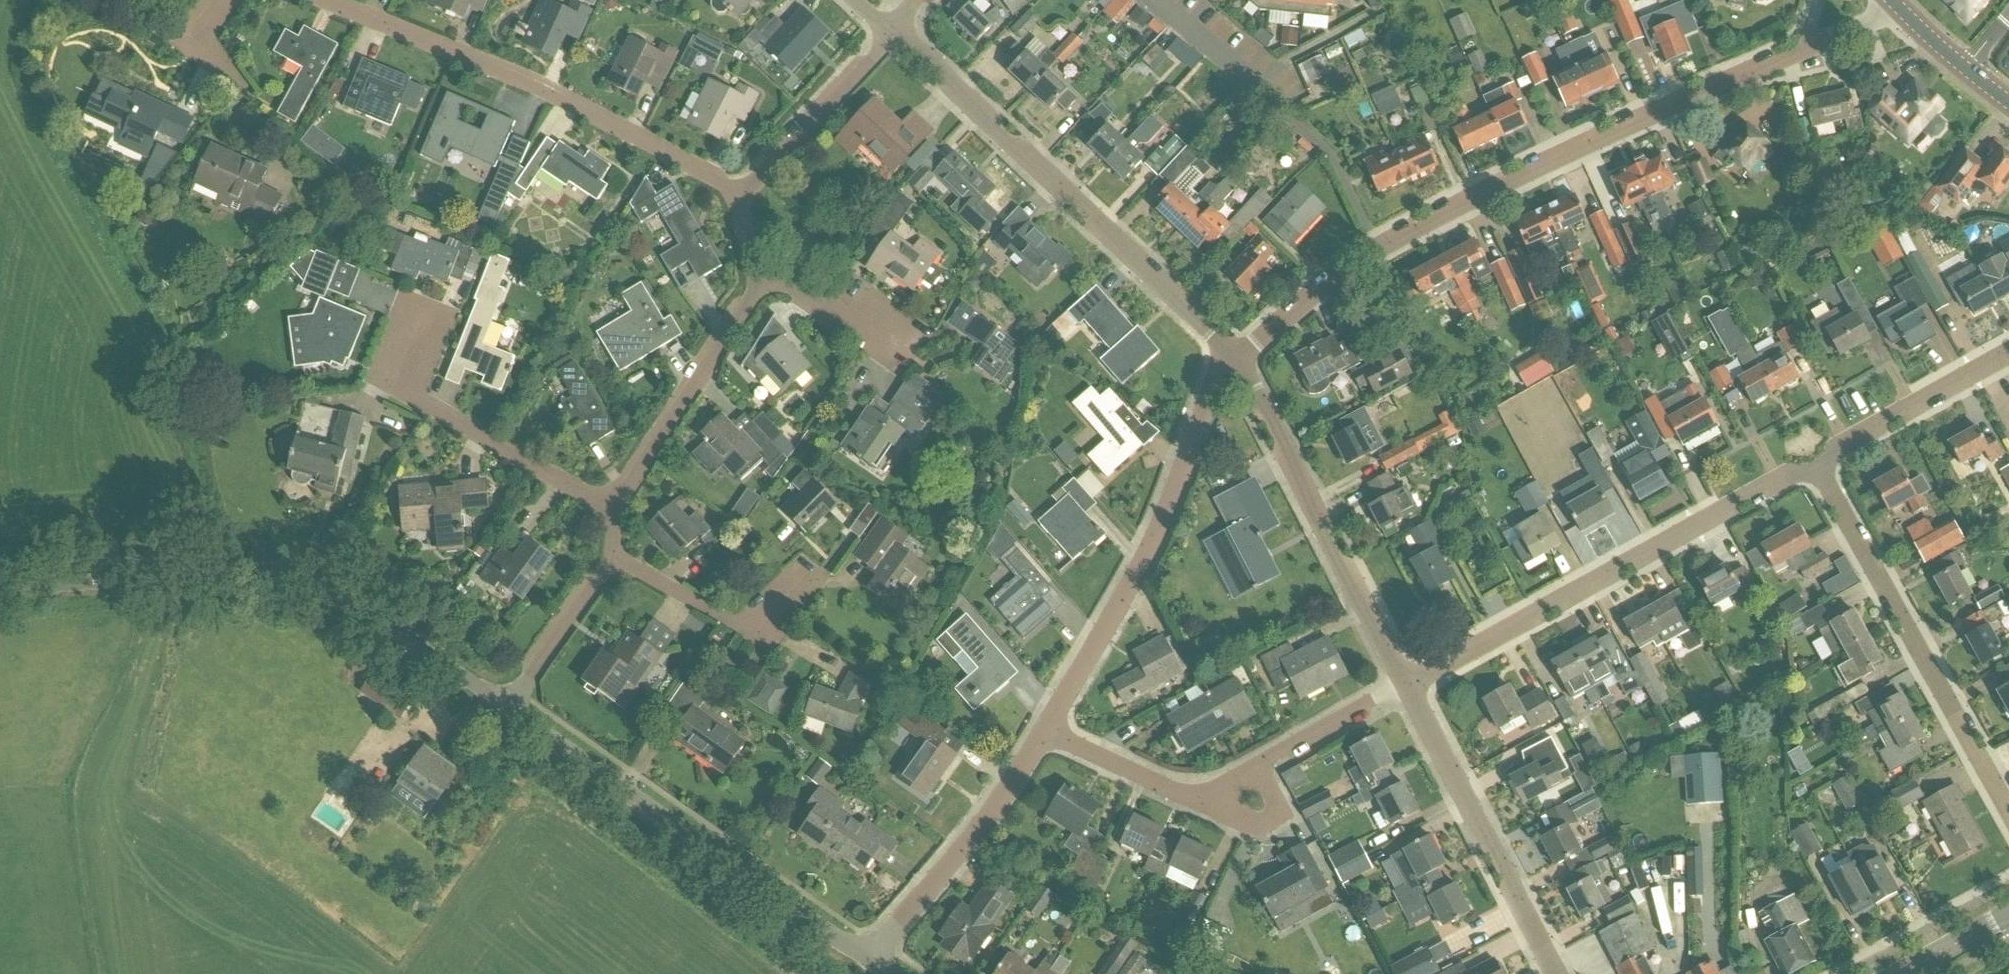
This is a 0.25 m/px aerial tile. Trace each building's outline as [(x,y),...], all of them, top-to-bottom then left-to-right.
[(486,0),(428,0),(426,5),(464,20),(469,7),(481,12),(486,0)] [(751,6),(749,4),(753,0),(713,0),(712,1),(712,8),(718,14),(725,14),(729,10),(737,17),(740,13),(743,16),(747,16),(751,10),(751,6)] [(1030,2),(1029,0),(1008,0),(1005,2),(1013,14),(1030,2)] [(1113,0),(1094,0),(1105,9),(1113,0)] [(1102,14),(1117,26),(1136,4),(1131,0),(1114,0),(1102,14)] [(1259,10),(1277,12),(1278,0),(1247,0),(1259,10)] [(1277,12),(1303,15),(1305,0),(1278,0),(1277,12)] [(1303,15),(1331,18),(1333,0),(1305,0),(1303,15)] [(1989,0),(1948,0),(1946,2),(1967,22),(1989,0)] [(568,14),(541,1),(533,20),(537,22),(526,45),(553,58),(567,26),(581,32),(590,13),(572,5),(568,14)] [(1553,10),(1564,36),(1579,29),(1567,4),(1553,10)] [(986,18),(970,5),(956,20),(979,42),(994,26),(993,25),(1003,19),(998,11),(986,18)] [(1143,29),(1151,19),(1137,7),(1129,17),(1143,29)] [(827,33),(802,10),(786,28),(775,18),(760,36),(770,45),(766,50),(791,73),(827,33)] [(1022,39),(1040,20),(1029,11),(1012,29),(1022,39)] [(1642,39),(1632,13),(1616,19),(1627,45),(1642,39)] [(1468,15),(1451,22),(1460,42),(1476,35),(1468,15)] [(1689,51),(1676,21),(1647,33),(1654,50),(1659,48),(1665,61),(1676,56),(1680,58),(1684,56),(1685,53),(1689,51)] [(1304,44),(1304,26),(1284,26),(1284,44),(1304,44)] [(1261,27),(1253,38),(1259,43),(1268,33),(1261,27)] [(339,46),(306,29),(301,39),(286,31),(274,53),(302,69),(278,114),(296,124),(339,46)] [(1361,29),(1343,39),(1348,49),(1366,39),(1361,29)] [(1059,60),(1079,39),(1074,33),(1054,55),(1048,49),(1037,61),(1017,43),(1007,54),(1017,63),(1009,71),(1030,90),(1048,71),(1059,60)] [(1268,33),(1259,43),(1266,48),(1274,38),(1268,33)] [(1569,44),(1593,95),(1606,89),(1608,90),(1613,88),(1614,85),(1619,83),(1605,53),(1593,59),(1584,37),(1569,44)] [(1063,64),(1083,42),(1079,39),(1059,60),(1063,64)] [(658,54),(629,40),(607,83),(637,99),(649,75),(662,82),(676,54),(662,46),(658,54)] [(1160,75),(1174,61),(1164,52),(1165,51),(1157,44),(1142,60),(1150,68),(1150,67),(1160,75)] [(1191,70),(1202,58),(1186,44),(1175,56),(1191,70)] [(1581,100),(1593,95),(1569,44),(1556,50),(1565,72),(1553,77),(1566,107),(1571,105),(1574,106),(1580,103),(1581,100)] [(1453,66),(1465,60),(1459,48),(1447,53),(1453,66)] [(1484,48),(1472,54),(1483,74),(1495,68),(1484,48)] [(1362,50),(1353,55),(1357,63),(1366,58),(1362,50)] [(743,55),(737,52),(734,57),(740,60),(743,55)] [(1534,89),(1551,80),(1537,52),(1521,60),(1534,89)] [(1321,57),(1309,62),(1317,81),(1329,76),(1321,57)] [(363,58),(343,106),(391,127),(402,103),(416,109),(425,88),(411,82),(412,79),(363,58)] [(1892,73),(1899,83),(1919,71),(1912,60),(1892,73)] [(1048,71),(1030,90),(1051,109),(1058,101),(1067,110),(1078,99),(1048,71)] [(344,83),(336,79),(329,92),(338,97),(344,83)] [(703,102),(691,126),(718,140),(724,128),(734,108),(746,114),(756,95),(739,87),(734,96),(708,82),(699,100),(703,102)] [(1871,108),(1871,112),(1891,130),(1909,146),(1924,130),(1933,138),(1939,136),(1946,129),(1946,122),(1936,114),(1943,106),(1915,82),(1894,106),(1883,95),(1871,108)] [(1491,114),(1502,137),(1527,125),(1517,102),(1521,100),(1513,83),(1502,88),(1483,97),(1491,114)] [(1376,107),(1398,97),(1393,85),(1371,95),(1376,107)] [(1850,137),(1866,132),(1860,110),(1854,111),(1848,89),(1806,100),(1813,127),(1845,119),(1850,137)] [(115,94),(104,117),(128,128),(121,144),(148,156),(159,131),(167,135),(183,142),(193,120),(142,97),(139,105),(115,94)] [(448,94),(423,152),(442,161),(449,145),(480,158),(497,165),(499,161),(503,163),(504,159),(501,157),(516,122),(496,114),(485,139),(456,126),(467,102),(448,94)] [(1102,127),(1108,119),(1113,114),(1112,113),(1116,108),(1107,99),(1090,115),(1102,127)] [(902,126),(875,101),(837,141),(852,155),(863,143),(893,172),(931,131),(914,114),(902,126)] [(1428,133),(1441,127),(1430,103),(1418,109),(1428,133)] [(1502,137),(1491,114),(1472,122),(1464,105),(1453,111),(1462,128),(1454,132),(1464,154),(1502,137)] [(1126,142),(1107,163),(1125,180),(1144,160),(1134,150),(1137,147),(1145,147),(1163,127),(1151,116),(1126,142)] [(1722,148),(1715,156),(1725,164),(1732,156),(1748,170),(1759,158),(1762,159),(1765,159),(1768,158),(1770,156),(1771,155),(1772,153),(1771,151),(1770,148),(1768,145),(1741,123),(1721,147),(1722,148)] [(1107,163),(1126,142),(1109,126),(1089,146),(1107,163)] [(1396,152),(1409,179),(1438,165),(1424,134),(1405,143),(1407,147),(1396,152)] [(1287,152),(1296,141),(1289,135),(1280,145),(1287,152)] [(1188,147),(1176,136),(1167,146),(1168,147),(1164,151),(1160,147),(1146,163),(1159,177),(1160,176),(1160,177),(1188,147)] [(520,165),(508,193),(520,203),(543,169),(569,186),(572,183),(598,200),(608,185),(601,181),(611,166),(590,152),(587,156),(585,160),(578,155),(560,143),(558,145),(547,162),(537,155),(526,171),(520,165)] [(269,225),(282,197),(259,187),(266,171),(212,146),(196,182),(220,193),(217,202),(239,212),(269,225)] [(1165,202),(1157,211),(1178,231),(1217,189),(1217,188),(1211,183),(1199,195),(1192,189),(1205,176),(1192,165),(1200,157),(1188,146),(1188,147),(1160,177),(1170,187),(1160,197),(1165,202)] [(147,192),(178,154),(177,153),(175,155),(159,148),(148,173),(157,177),(146,191),(147,192)] [(1979,160),(1967,151),(1939,187),(1958,202),(1970,186),(1980,195),(1988,185),(1999,194),(2001,191),(2005,191),(2008,186),(2008,182),(2008,181),(2008,156),(1999,148),(1985,165),(1984,164),(1980,169),(1975,165),(1979,160)] [(949,160),(937,149),(921,166),(922,167),(908,182),(921,194),(936,177),(935,176),(936,174),(972,207),(962,218),(980,235),(999,214),(984,199),(994,188),(981,176),(980,178),(955,155),(949,160)] [(1409,179),(1396,152),(1387,156),(1385,152),(1364,161),(1379,193),(1409,179)] [(1659,220),(1650,224),(1654,234),(1674,226),(1662,199),(1657,202),(1653,195),(1674,185),(1661,156),(1655,159),(1653,156),(1646,159),(1648,162),(1635,168),(1659,220)] [(494,228),(508,193),(520,165),(504,159),(503,163),(491,189),(478,222),(494,228)] [(1643,210),(1650,224),(1659,220),(1635,168),(1624,173),(1623,170),(1616,173),(1617,176),(1611,179),(1624,208),(1637,202),(1640,211),(1643,210)] [(1217,189),(1178,231),(1198,250),(1207,241),(1212,246),(1223,234),(1221,232),(1229,224),(1217,213),(1226,203),(1224,201),(1243,181),(1246,178),(1236,169),(1226,180),(1226,179),(1217,188),(1217,189)] [(673,184),(656,194),(666,210),(685,242),(661,256),(670,271),(693,257),(704,275),(722,265),(683,200),(673,184)] [(1291,246),(1326,208),(1300,185),(1266,222),(1291,246)] [(1244,232),(1245,232),(1254,223),(1253,222),(1274,200),(1262,188),(1232,221),(1244,232)] [(1914,196),(1910,192),(1905,198),(1916,207),(1926,196),(1919,190),(1914,196)] [(899,193),(881,218),(897,229),(914,203),(899,193)] [(1580,250),(1569,227),(1586,219),(1575,195),(1544,209),(1565,257),(1580,250)] [(641,223),(660,212),(651,198),(633,210),(641,223)] [(1825,207),(1811,204),(1806,225),(1820,228),(1825,207)] [(315,228),(327,216),(318,206),(306,217),(315,228)] [(1557,260),(1565,257),(1544,209),(1515,222),(1526,246),(1531,258),(1552,249),(1557,260)] [(1604,210),(1590,217),(1599,237),(1614,270),(1619,280),(1628,275),(1632,273),(1628,263),(1613,231),(1604,210)] [(137,218),(138,222),(145,227),(150,226),(154,220),(153,216),(145,211),(141,212),(137,218)] [(913,249),(892,235),(897,229),(881,218),(870,234),(884,244),(868,267),(880,276),(885,269),(915,290),(922,280),(932,288),(944,271),(934,265),(942,253),(921,237),(913,249)] [(1933,219),(1926,218),(1925,226),(1932,227),(1933,219)] [(1925,222),(1915,219),(1911,232),(1916,233),(1923,230),(1925,222)] [(1632,267),(1648,260),(1631,222),(1615,230),(1632,267)] [(1067,259),(1029,223),(1020,233),(1010,225),(994,242),(1003,251),(1007,247),(1045,283),(1067,259)] [(1254,223),(1245,232),(1252,240),(1261,230),(1254,223)] [(1918,253),(1904,228),(1894,233),(1908,259),(1907,259),(1937,313),(1949,306),(1920,252),(1918,253)] [(394,231),(388,246),(400,250),(392,271),(417,281),(420,274),(448,285),(451,278),(462,282),(466,272),(475,249),(463,244),(462,244),(463,243),(450,238),(447,246),(431,240),(429,246),(405,236),(394,231)] [(1247,296),(1271,270),(1264,263),(1273,253),(1258,238),(1248,249),(1249,250),(1226,276),(1247,296)] [(1492,274),(1486,261),(1474,240),(1441,257),(1453,278),(1459,289),(1470,314),(1481,308),(1477,299),(1478,299),(1464,272),(1470,269),(1476,282),(1492,274)] [(2000,244),(2008,260),(2008,240),(2000,244)] [(316,253),(309,250),(291,267),(304,283),(302,289),(325,298),(341,260),(317,251),(316,253)] [(985,275),(988,271),(997,262),(985,251),(973,265),(985,275)] [(1528,305),(1544,298),(1531,269),(1523,251),(1508,259),(1528,305)] [(476,301),(452,363),(465,368),(486,376),(482,385),(500,391),(500,393),(501,393),(508,374),(510,374),(512,368),(510,368),(514,358),(513,357),(513,359),(480,346),(502,290),(499,289),(509,261),(492,254),(481,282),(474,300),(476,301)] [(2005,266),(1999,256),(1978,268),(1984,277),(1982,279),(1995,303),(2008,295),(2008,274),(2005,266)] [(1459,289),(1453,278),(1441,257),(1410,273),(1414,281),(1402,287),(1409,301),(1434,289),(1440,294),(1449,289),(1458,307),(1459,307),(1464,317),(1470,314),(1459,289)] [(1512,313),(1526,306),(1505,258),(1490,266),(1512,313)] [(1995,303),(1982,279),(1976,282),(1968,267),(1946,280),(1962,308),(1967,305),(1973,316),(1995,303)] [(1902,303),(1877,318),(1892,344),(1903,338),(1909,349),(1908,350),(1909,351),(1935,336),(1919,309),(1930,303),(1915,277),(1894,288),(1902,303)] [(1681,278),(1665,286),(1675,306),(1691,298),(1681,278)] [(1878,330),(1849,279),(1837,286),(1853,314),(1843,320),(1837,309),(1826,315),(1825,313),(1814,320),(1815,321),(1812,323),(1820,337),(1828,333),(1840,355),(1869,339),(1867,336),(1878,330)] [(1607,297),(1599,281),(1585,288),(1592,304),(1607,297)] [(1719,282),(1708,287),(1718,309),(1729,304),(1719,282)] [(635,310),(598,333),(620,370),(638,359),(647,353),(635,333),(645,327),(657,348),(674,337),(663,319),(643,285),(626,295),(635,310)] [(1136,329),(1097,286),(1068,312),(1080,325),(1084,321),(1112,351),(1101,361),(1123,386),(1162,352),(1139,326),(1136,329)] [(1707,292),(1691,302),(1696,309),(1712,299),(1707,292)] [(315,314),(289,317),(295,366),(324,362),(331,365),(332,362),(344,366),(347,358),(349,359),(366,318),(321,299),(315,314)] [(1536,324),(1553,317),(1546,300),(1530,307),(1536,324)] [(962,303),(947,324),(983,348),(971,364),(1001,385),(1014,366),(1008,362),(1020,345),(979,316),(980,315),(962,303)] [(1602,330),(1609,327),(1599,303),(1592,307),(1602,330)] [(1947,310),(1960,329),(1967,325),(1954,305),(1947,310)] [(1720,313),(1710,319),(1715,329),(1730,356),(1735,353),(1746,373),(1738,378),(1740,381),(1738,384),(1741,390),(1745,391),(1752,404),(1775,391),(1756,356),(1757,356),(1750,343),(1749,344),(1734,318),(1729,309),(1721,314),(1720,313)] [(1651,323),(1657,333),(1674,323),(1669,313),(1651,323)] [(806,372),(790,355),(794,351),(782,338),(787,333),(773,318),(775,315),(774,315),(740,368),(741,368),(743,365),(749,369),(760,381),(768,374),(784,392),(806,372)] [(1756,356),(1775,391),(1786,385),(1790,388),(1797,383),(1797,379),(1798,379),(1785,355),(1806,344),(1794,324),(1777,334),(1781,343),(1780,344),(1779,343),(1757,356),(1756,356)] [(1304,382),(1311,395),(1315,396),(1317,395),(1319,395),(1321,394),(1324,393),(1326,391),(1328,390),(1330,388),(1331,387),(1331,386),(1333,384),(1329,378),(1344,370),(1345,372),(1361,364),(1349,339),(1337,345),(1332,336),(1295,357),(1308,380),(1304,382)] [(1618,356),(1633,348),(1627,338),(1613,346),(1618,356)] [(1380,360),(1353,375),(1359,387),(1369,382),(1375,393),(1404,378),(1410,375),(1404,364),(1408,362),(1400,347),(1379,358),(1380,360)] [(1690,351),(1681,356),(1684,362),(1694,357),(1690,351)] [(615,428),(574,360),(556,371),(576,402),(552,417),(562,432),(585,418),(598,439),(615,428)] [(1719,392),(1734,383),(1724,365),(1709,373),(1719,392)] [(908,384),(936,403),(943,392),(916,374),(908,384)] [(938,405),(936,403),(908,384),(905,382),(889,405),(876,397),(842,445),(877,469),(902,432),(915,441),(925,425),(925,424),(938,405)] [(1684,391),(1659,405),(1666,418),(1664,419),(1674,437),(1690,429),(1694,436),(1717,424),(1696,385),(1684,391)] [(1093,387),(1074,404),(1086,416),(1107,440),(1088,457),(1108,478),(1115,472),(1113,470),(1142,444),(1134,434),(1143,425),(1123,402),(1111,389),(1102,397),(1093,387)] [(1153,406),(1147,401),(1139,410),(1145,415),(1153,406)] [(353,462),(365,417),(341,411),(332,448),(296,439),(297,435),(293,434),(289,434),(285,435),(283,437),(281,440),(279,443),(279,447),(280,450),(283,454),(286,456),(291,458),(288,469),(293,470),(292,475),(293,479),(294,481),(296,484),(300,485),(304,486),(308,485),(310,484),(313,482),(317,483),(315,488),(336,493),(345,460),(353,462)] [(1621,466),(1620,467),(1639,501),(1667,486),(1654,462),(1668,454),(1645,413),(1626,424),(1636,443),(1642,454),(1621,466)] [(753,423),(773,444),(782,436),(762,414),(753,423)] [(706,440),(692,453),(705,467),(716,457),(723,465),(734,477),(736,475),(742,480),(762,461),(769,468),(783,455),(773,444),(753,423),(738,436),(730,427),(720,415),(700,434),(706,440)] [(1349,465),(1370,453),(1357,428),(1362,425),(1356,415),(1344,421),(1349,431),(1334,438),(1349,465)] [(1603,462),(1615,455),(1599,427),(1587,435),(1603,462)] [(1984,441),(1976,427),(1947,443),(1959,465),(1984,451),(1989,462),(2002,455),(1992,436),(1984,441)] [(1387,471),(1421,453),(1436,444),(1430,431),(1422,435),(1380,457),(1387,471)] [(1596,488),(1610,480),(1592,448),(1578,456),(1596,488)] [(1011,466),(1014,457),(1002,449),(997,457),(1011,466)] [(2000,471),(2008,487),(2008,488),(2008,466),(2000,471)] [(1906,483),(1899,470),(1887,476),(1884,474),(1876,478),(1877,482),(1873,484),(1888,513),(1907,503),(1912,513),(1925,506),(1919,496),(1930,489),(1922,474),(1906,483)] [(806,535),(837,504),(805,472),(791,486),(799,493),(782,511),(806,535)] [(1388,475),(1370,485),(1379,503),(1370,508),(1383,531),(1383,530),(1387,537),(1398,531),(1394,524),(1407,517),(1419,511),(1404,484),(1396,489),(1388,475)] [(1073,562),(1082,555),(1104,535),(1086,515),(1098,504),(1075,478),(1063,489),(1069,496),(1039,522),(1057,542),(1073,562)] [(1527,516),(1550,503),(1537,481),(1515,493),(1527,516)] [(484,482),(403,489),(406,529),(440,526),(442,549),(462,547),(461,528),(460,516),(459,508),(486,506),(484,482)] [(1583,533),(1614,515),(1599,489),(1568,507),(1583,533)] [(1232,599),(1241,594),(1277,576),(1256,535),(1276,524),(1259,492),(1237,503),(1247,521),(1212,539),(1204,543),(1232,599)] [(1641,521),(1651,516),(1642,501),(1633,505),(1641,521)] [(750,510),(738,502),(729,515),(741,523),(750,510)] [(733,529),(724,519),(713,529),(697,511),(688,520),(673,504),(651,524),(666,541),(663,544),(676,558),(699,536),(711,549),(733,529)] [(1034,520),(1022,506),(1014,513),(1011,511),(1005,515),(1017,528),(1021,523),(1025,528),(1034,520)] [(860,538),(873,521),(862,513),(850,531),(860,538)] [(1526,565),(1560,545),(1542,514),(1518,528),(1524,539),(1514,545),(1526,565)] [(1931,529),(1912,540),(1925,562),(1964,541),(1951,518),(1931,529)] [(860,553),(854,560),(876,576),(867,589),(898,611),(929,569),(900,548),(907,538),(883,521),(879,525),(860,553)] [(1430,592),(1452,579),(1436,549),(1446,544),(1433,521),(1412,532),(1425,555),(1413,562),(1430,592)] [(1807,562),(1798,545),(1807,540),(1799,524),(1761,545),(1773,567),(1790,558),(1796,568),(1798,567),(1804,579),(1831,564),(1824,552),(1807,562)] [(480,558),(489,547),(481,541),(472,552),(480,558)] [(523,597),(552,558),(528,541),(514,561),(502,552),(483,578),(494,586),(499,580),(523,597)] [(1016,578),(989,600),(1023,639),(1055,612),(1042,597),(1051,589),(1030,565),(1015,545),(1000,559),(1016,578)] [(1848,550),(1837,555),(1843,566),(1826,575),(1834,591),(1862,576),(1848,550)] [(1950,607),(1971,595),(1956,568),(1964,563),(1958,552),(1941,561),(1947,572),(1935,579),(1950,607)] [(1731,574),(1726,565),(1698,581),(1712,604),(1729,595),(1731,599),(1741,594),(1745,601),(1757,594),(1742,568),(1731,574)] [(1980,612),(2005,597),(1999,585),(1973,599),(1980,612)] [(441,607),(447,599),(432,588),(426,596),(441,607)] [(1646,609),(1660,634),(1665,643),(1678,636),(1687,651),(1690,652),(1701,646),(1702,643),(1701,641),(1707,638),(1689,604),(1676,611),(1669,597),(1646,609)] [(1982,665),(2002,654),(1994,638),(2006,632),(2000,621),(2006,618),(1998,604),(1969,620),(1974,629),(1969,632),(1971,636),(1967,638),(1982,665)] [(1831,624),(1827,618),(1821,605),(1799,617),(1806,630),(1816,624),(1824,638),(1833,655),(1844,649),(1867,636),(1853,611),(1831,624)] [(669,620),(676,628),(691,615),(683,606),(669,620)] [(1637,646),(1660,634),(1646,609),(1624,621),(1637,646)] [(1018,674),(968,617),(949,634),(965,652),(967,650),(984,668),(958,691),(976,711),(1018,674)] [(625,710),(664,655),(630,631),(613,655),(605,650),(583,681),(625,710)] [(1191,668),(1173,635),(1163,641),(1161,637),(1133,652),(1141,668),(1135,671),(1137,675),(1115,686),(1124,703),(1180,673),(1180,674),(1191,668)] [(1851,661),(1838,669),(1848,687),(1850,686),(1862,679),(1859,673),(1881,661),(1867,636),(1844,649),(1851,661)] [(1628,685),(1636,681),(1639,680),(1617,638),(1605,644),(1627,686),(1628,685)] [(1344,671),(1327,639),(1295,656),(1288,643),(1259,659),(1267,674),(1278,694),(1293,686),(1300,699),(1326,685),(1325,682),(1344,671)] [(1611,695),(1603,681),(1615,674),(1595,639),(1572,652),(1600,702),(1611,695)] [(1591,706),(1600,702),(1572,652),(1552,663),(1572,698),(1584,692),(1591,706)] [(1656,707),(1670,699),(1644,652),(1630,660),(1656,707)] [(734,671),(740,661),(730,656),(724,666),(734,671)] [(1733,661),(1726,665),(1731,676),(1739,672),(1733,661)] [(860,704),(871,686),(851,674),(838,696),(816,688),(805,716),(854,734),(864,706),(860,704)] [(763,675),(747,698),(767,712),(772,705),(763,699),(775,683),(763,675)] [(1194,699),(1210,688),(1204,678),(1188,689),(1194,699)] [(1221,735),(1254,716),(1234,680),(1167,717),(1184,747),(1218,729),(1221,735)] [(1726,710),(1741,701),(1729,681),(1714,690),(1726,710)] [(670,706),(663,714),(680,726),(672,736),(724,773),(746,742),(701,710),(708,699),(686,683),(670,706)] [(1851,702),(1870,692),(1864,683),(1814,710),(1820,720),(1851,702)] [(1997,692),(2008,713),(2008,685),(1997,692)] [(1521,707),(1510,686),(1483,701),(1499,729),(1525,715),(1533,729),(1555,717),(1543,695),(1521,707)] [(1851,702),(1858,715),(1877,704),(1870,692),(1851,702)] [(1866,730),(1854,737),(1857,743),(1860,747),(1880,736),(1880,735),(1912,717),(1900,695),(1877,708),(1868,713),(1868,714),(1874,725),(1865,730),(1866,730)] [(1565,721),(1575,715),(1564,697),(1554,703),(1565,721)] [(928,799),(958,756),(941,744),(948,733),(923,715),(910,733),(924,743),(899,779),(928,799)] [(1880,735),(1880,736),(1887,748),(1879,752),(1890,773),(1924,755),(1918,742),(1924,739),(1912,717),(1880,735)] [(1675,741),(1691,732),(1684,718),(1667,728),(1675,741)] [(1350,771),(1349,772),(1360,794),(1391,777),(1386,767),(1394,763),(1380,735),(1353,749),(1352,750),(1360,766),(1358,768),(1350,771)] [(1534,766),(1511,778),(1524,803),(1550,789),(1550,788),(1563,781),(1560,775),(1568,770),(1551,737),(1526,750),(1534,766)] [(1640,742),(1629,748),(1636,761),(1646,755),(1640,742)] [(1857,743),(1840,752),(1841,756),(1845,762),(1862,752),(1860,747),(1857,743)] [(1744,747),(1730,749),(1732,763),(1746,761),(1744,747)] [(434,806),(458,771),(425,748),(400,782),(434,806)] [(1798,748),(1787,755),(1800,777),(1811,770),(1798,748)] [(1576,773),(1587,766),(1577,749),(1567,755),(1576,773)] [(1626,751),(1610,760),(1616,771),(1631,763),(1626,751)] [(1686,755),(1689,805),(1721,803),(1718,753),(1686,755)] [(819,786),(832,767),(820,758),(806,777),(819,786)] [(1847,811),(1862,803),(1848,776),(1832,784),(1847,811)] [(1391,777),(1360,794),(1365,803),(1366,803),(1377,797),(1392,825),(1418,811),(1404,783),(1396,787),(1391,777)] [(1901,810),(1925,797),(1915,779),(1891,792),(1901,810)] [(1072,872),(1088,879),(1098,857),(1103,847),(1107,838),(1089,826),(1101,807),(1067,785),(1047,815),(1074,833),(1064,847),(1079,856),(1072,872)] [(813,817),(802,833),(830,853),(833,848),(864,870),(872,858),(889,835),(866,819),(860,826),(839,812),(845,803),(821,786),(804,810),(813,817)] [(1955,858),(1975,847),(1972,844),(1980,839),(1958,799),(1962,797),(1955,786),(1924,803),(1955,858)] [(1876,788),(1863,795),(1869,805),(1882,798),(1876,788)] [(1307,820),(1336,805),(1329,790),(1299,805),(1307,820)] [(1574,838),(1569,827),(1578,821),(1573,811),(1597,798),(1593,790),(1569,802),(1548,813),(1557,830),(1542,838),(1556,864),(1581,851),(1583,850),(1584,845),(1580,838),(1577,837),(1574,838)] [(1156,873),(1170,843),(1160,838),(1164,829),(1135,816),(1123,843),(1151,857),(1146,868),(1156,873)] [(1806,858),(1822,850),(1807,823),(1792,832),(1806,858)] [(1608,854),(1620,849),(1613,835),(1589,848),(1596,862),(1608,855),(1608,854)] [(1399,903),(1444,879),(1438,869),(1447,864),(1432,836),(1405,850),(1391,858),(1405,885),(1393,891),(1399,903)] [(1170,843),(1156,873),(1166,877),(1171,866),(1201,880),(1214,852),(1185,839),(1180,848),(1170,843)] [(1336,870),(1366,854),(1359,840),(1328,855),(1336,870)] [(1274,918),(1317,895),(1316,893),(1329,886),(1307,843),(1281,857),(1289,872),(1258,888),(1274,918)] [(1855,872),(1873,905),(1897,892),(1872,847),(1869,848),(1862,845),(1847,854),(1852,863),(1857,871),(1855,872)] [(1661,849),(1662,862),(1688,861),(1687,848),(1661,849)] [(1620,849),(1608,854),(1608,855),(1613,865),(1615,869),(1627,863),(1624,858),(1620,849)] [(1343,885),(1374,869),(1366,854),(1336,870),(1343,885)] [(1110,863),(1098,857),(1088,879),(1085,885),(1097,890),(1110,863)] [(1581,916),(1611,900),(1598,875),(1600,874),(1594,863),(1573,874),(1579,884),(1568,890),(1581,916)] [(1855,872),(1857,871),(1852,863),(1829,876),(1852,917),(1873,905),(1855,872)] [(1635,889),(1645,884),(1637,866),(1627,870),(1635,889)] [(1444,879),(1399,903),(1403,912),(1419,903),(1430,898),(1445,926),(1471,912),(1456,884),(1448,888),(1444,879)] [(992,926),(1013,897),(990,881),(970,910),(963,905),(941,935),(945,938),(940,946),(965,964),(971,956),(974,958),(995,928),(992,926)] [(1349,882),(1343,885),(1349,897),(1355,894),(1349,882)] [(1038,919),(1055,894),(1043,885),(1025,909),(1038,919)] [(1666,885),(1643,890),(1651,923),(1662,921),(1662,919),(1673,916),(1666,885)] [(1680,885),(1680,907),(1688,907),(1688,885),(1680,885)] [(1198,920),(1209,898),(1197,892),(1186,915),(1198,920)] [(1815,960),(1797,927),(1809,921),(1796,895),(1779,903),(1759,913),(1773,938),(1765,942),(1783,973),(1790,973),(1815,960)] [(1611,924),(1636,911),(1628,896),(1603,909),(1611,924)] [(1644,955),(1653,950),(1635,914),(1600,933),(1621,973),(1654,973),(1644,955)] [(1372,934),(1383,928),(1377,915),(1366,921),(1372,934)] [(1665,950),(1677,949),(1676,922),(1664,923),(1665,950)] [(1703,942),(1717,941),(1716,922),(1703,923),(1703,942)] [(1492,926),(1459,943),(1465,953),(1498,936),(1492,926)] [(1121,970),(1138,945),(1125,936),(1099,973),(1118,973),(1121,970)] [(1440,972),(1428,950),(1393,969),(1395,973),(1435,973),(1440,972)] [(1060,959),(1050,953),(1044,962),(1037,972),(1010,954),(996,973),(1050,973),(1060,959)] [(1147,962),(1135,953),(1120,973),(1139,973),(1147,962)] [(1068,965),(1060,959),(1050,973),(1063,973),(1068,965)] [(1495,959),(1468,973),(1463,963),(1441,973),(1508,973),(1502,964),(1498,964),(1495,959)] [(1724,963),(1728,973),(1741,973),(1735,959),(1724,963)] [(1719,972),(1713,961),(1688,973),(1720,973),(1719,972)]
